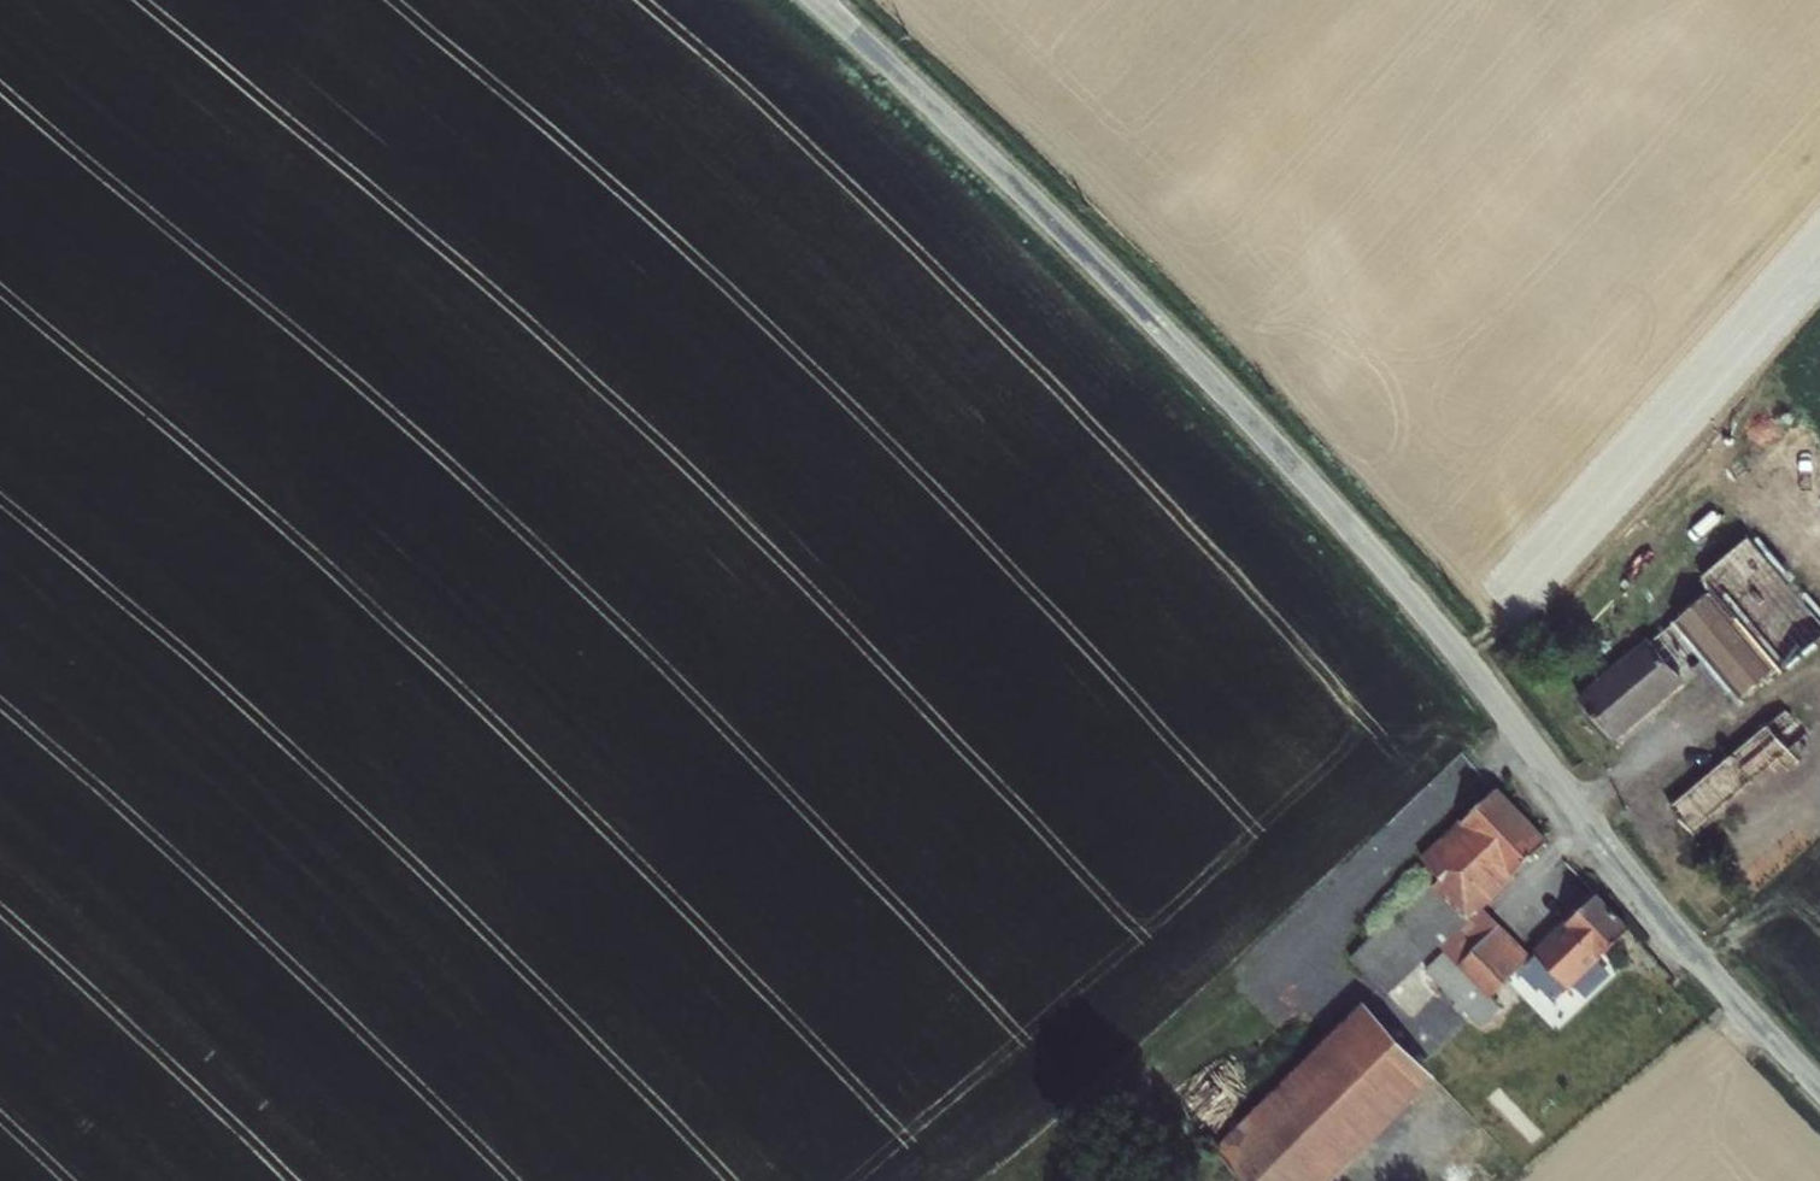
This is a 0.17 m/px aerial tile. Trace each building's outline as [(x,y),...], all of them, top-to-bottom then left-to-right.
[(1743,534),(1780,576),(1798,647),(1819,628),(1819,607),(1753,526),(1743,534)] [(1721,574),(1714,580),(1586,690),(1616,725),(1712,645),(1747,684),(1779,657),(1782,661),(1798,647),(1780,576),(1743,534),(1736,541),(1713,566),(1721,574)] [(1713,566),(1736,541),(1704,567),(1714,580),(1721,574),(1713,566)] [(1698,821),(1784,751),(1795,763),(1808,752),(1798,740),(1815,726),(1793,697),(1675,794),(1698,821)] [(1449,865),(1370,944),(1401,977),(1426,953),(1447,933),(1466,953),(1445,972),(1486,1016),(1508,996),(1499,986),(1514,972),(1522,981),(1546,959),(1485,897),(1552,832),(1503,779),(1432,846),(1449,865)] [(1635,918),(1603,883),(1540,943),(1557,962),(1545,974),(1561,990),(1635,918)] [(1447,933),(1426,953),(1445,972),(1466,953),(1447,933)] [(1267,1101),(1228,1140),(1266,1180),(1319,1180),(1326,1174),(1439,1061),(1374,991),(1267,1101)]
